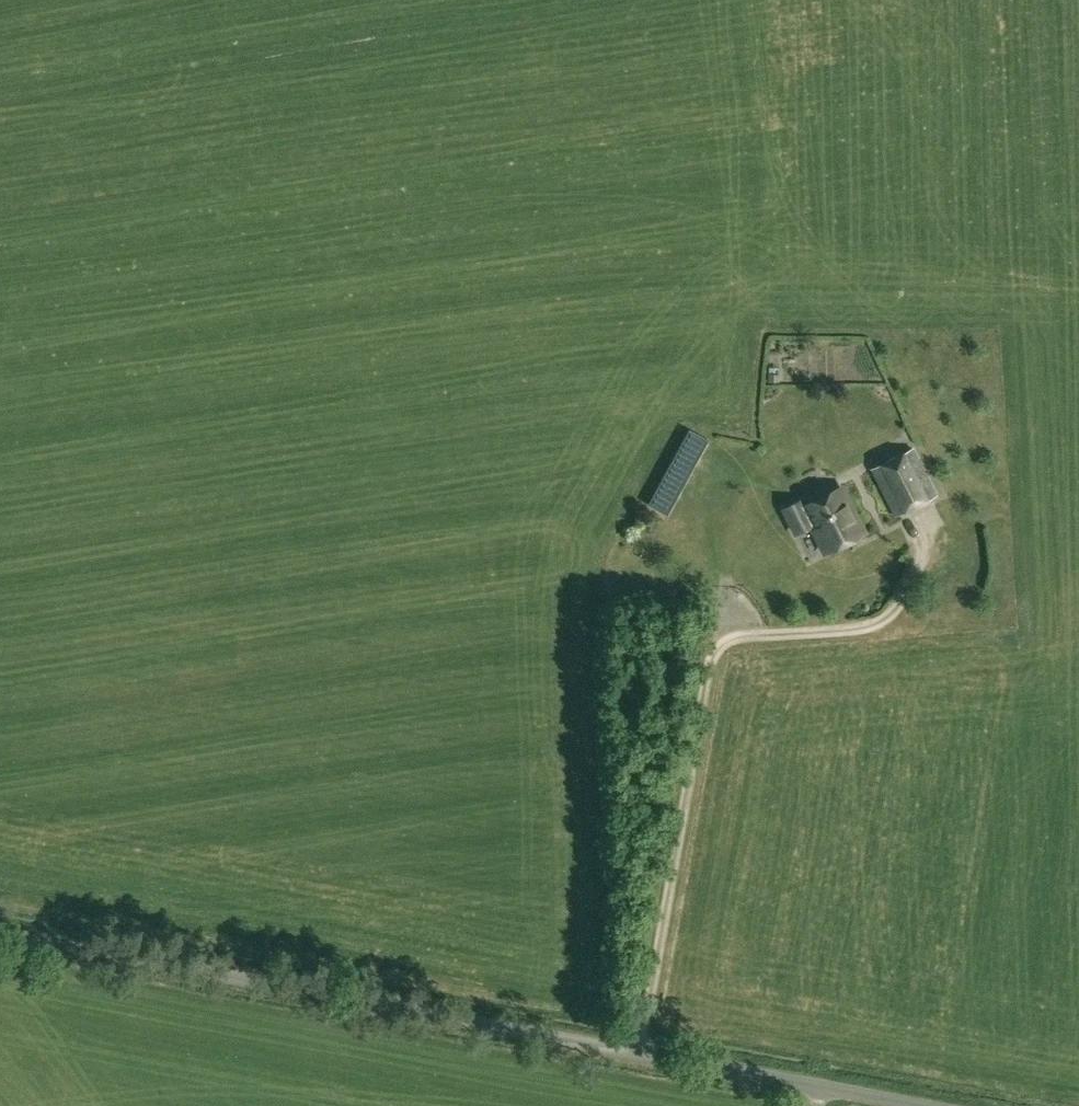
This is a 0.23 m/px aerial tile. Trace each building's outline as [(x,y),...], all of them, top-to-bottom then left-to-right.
[(768,373),(768,382),(780,381),(780,373),(768,373)] [(689,428),(648,505),(668,516),(711,440),(689,428)] [(936,495),(920,462),(913,448),(871,468),(895,516),(936,495)] [(824,555),(863,536),(840,491),(801,510),(798,504),(783,511),(795,536),(810,528),(824,555)]
